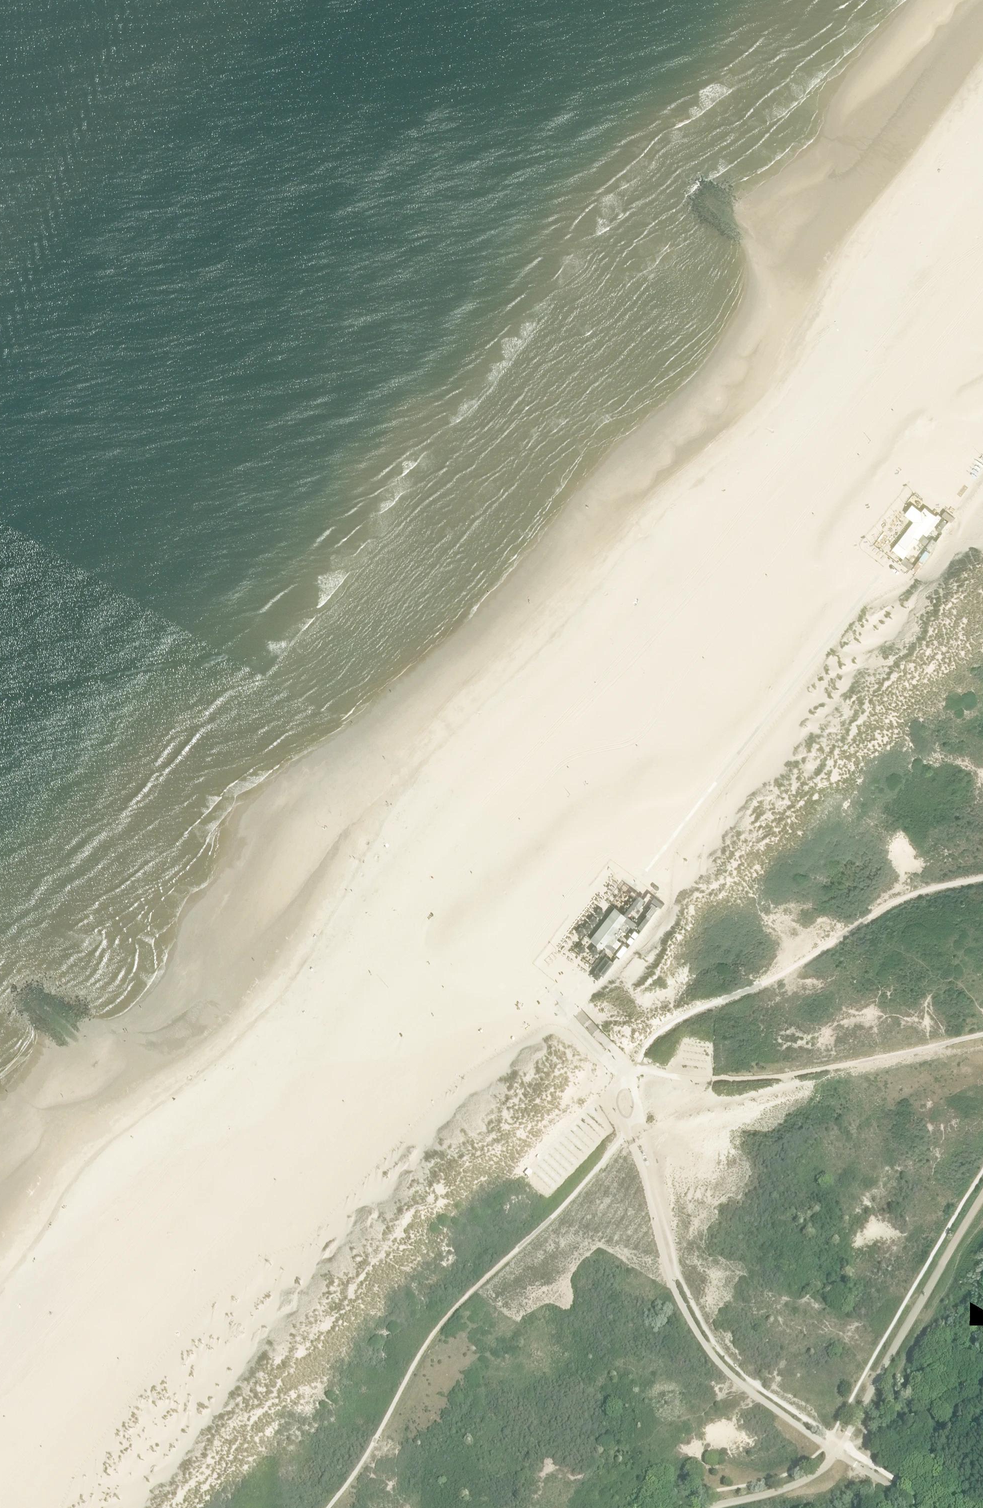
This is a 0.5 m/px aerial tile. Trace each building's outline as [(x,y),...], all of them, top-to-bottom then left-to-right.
[(963,498),(952,489),(933,512),(944,521),(963,498)] [(629,916),(617,907),(592,938),(604,948),(629,916)] [(648,919),(644,916),(639,922),(644,926),(648,919)] [(637,934),(632,930),(627,937),(632,940),(637,934)] [(626,949),(621,945),(617,952),(621,955),(626,949)] [(615,962),(608,957),(598,970),(605,975),(615,962)]
